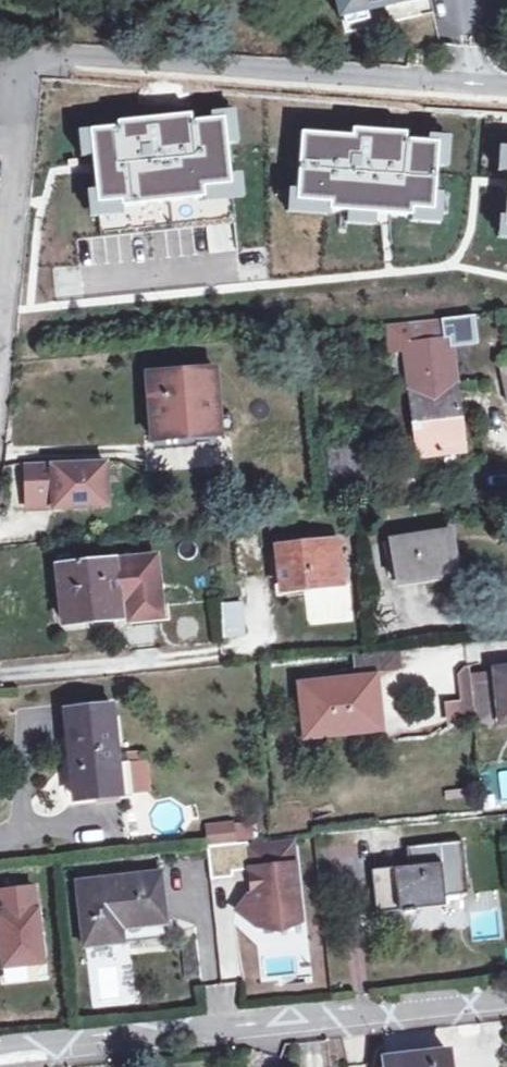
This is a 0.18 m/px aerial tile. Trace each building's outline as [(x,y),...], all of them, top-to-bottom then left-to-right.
[(343,18),(421,0),(339,0),(343,18)] [(436,58),(415,56),(414,68),(434,70),(436,58)] [(230,106),(59,135),(79,255),(250,226),(230,106)] [(304,130),(288,238),(393,247),(393,269),(443,269),(462,242),(502,246),(506,214),(506,187),(473,183),(480,164),(441,156),(446,141),(304,130)] [(474,320),(448,322),(450,342),(454,342),(455,347),(477,347),(474,320)] [(414,346),(450,342),(448,322),(412,325),(414,346)] [(414,346),(412,325),(390,327),(392,352),(410,350),(422,458),(468,454),(455,347),(454,342),(450,342),(414,346)] [(223,437),(218,373),(155,377),(159,441),(223,437)] [(370,480),(366,446),(335,449),(339,484),(370,480)] [(29,465),(31,507),(110,504),(109,482),(125,481),(124,462),(29,465)] [(461,573),(455,533),(399,541),(405,582),(461,573)] [(345,586),(340,542),(281,548),(286,591),(345,586)] [(167,612),(160,558),(61,570),(68,624),(167,612)] [(244,604),(222,605),(225,639),(246,637),(244,604)] [(397,671),(395,656),(351,660),(352,676),(397,671)] [(498,672),(498,678),(473,680),(476,717),(502,714),(506,713),(506,671),(498,672)] [(372,725),(369,679),(299,685),(302,725),(326,723),(326,729),(372,725)] [(127,788),(118,704),(72,709),(81,793),(127,788)] [(255,822),(207,826),(209,847),(257,843),(255,822)] [(468,842),(412,848),(414,867),(378,870),(382,914),(410,911),(410,913),(421,912),(421,910),(447,907),(446,897),(474,894),(468,842)] [(240,844),(208,849),(212,877),(245,873),(240,844)] [(258,893),(242,913),(262,928),(285,925),(293,914),(305,913),(297,844),(252,850),(258,893)] [(81,884),(87,947),(115,944),(113,925),(166,919),(162,876),(81,884)] [(0,891),(0,916),(5,966),(44,963),(39,911),(38,911),(36,888),(0,891)] [(293,914),(285,925),(306,923),(305,913),(293,914)] [(442,1050),(378,1058),(379,1066),(444,1066),(442,1050)]
